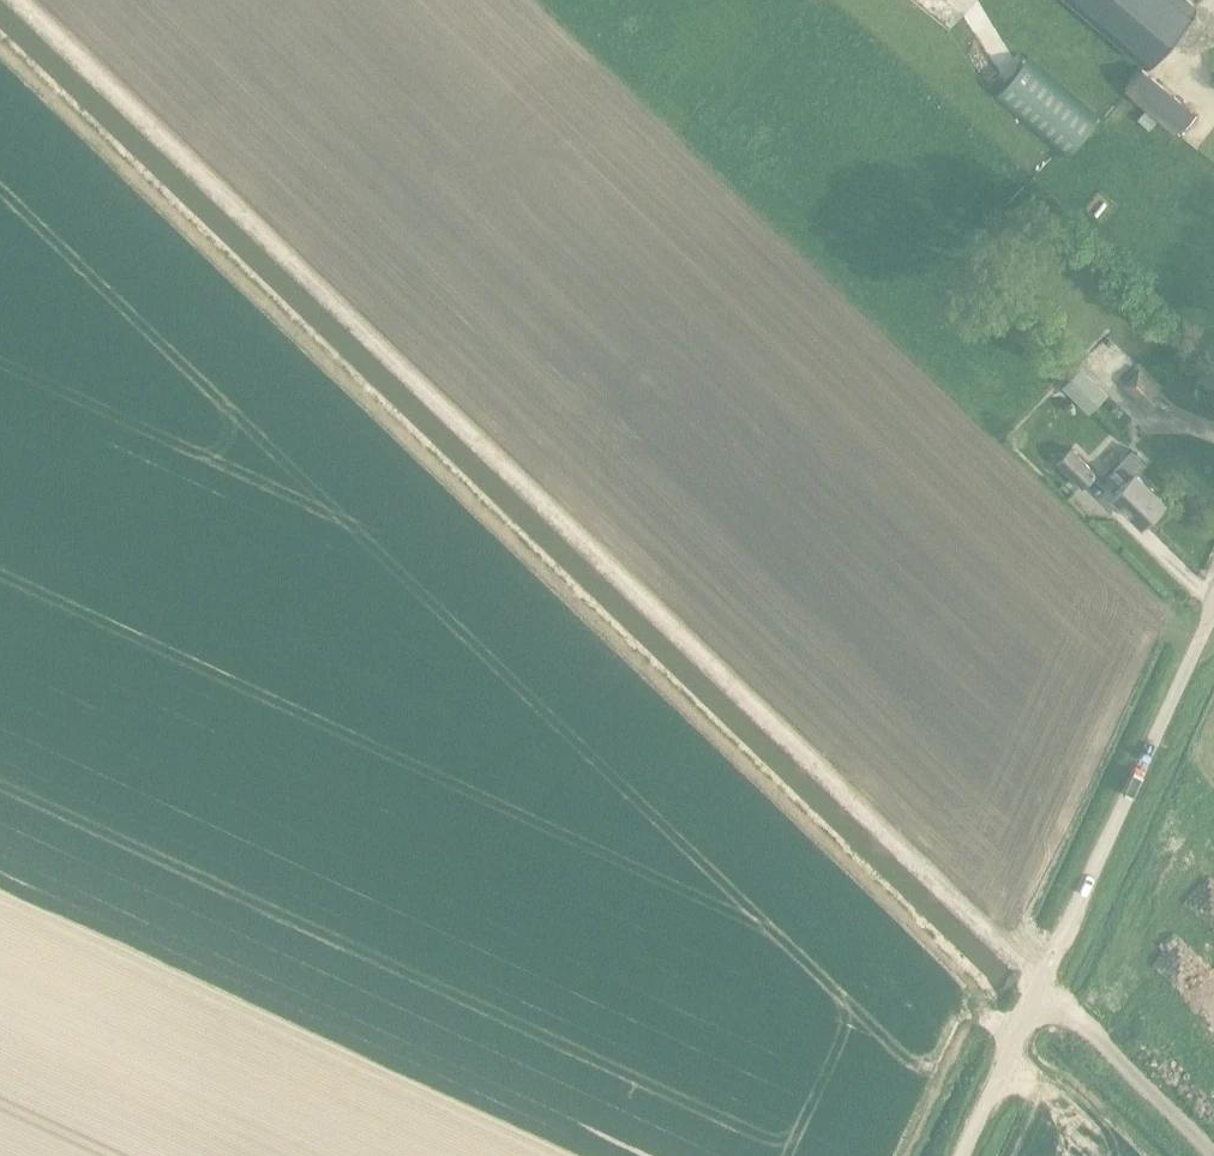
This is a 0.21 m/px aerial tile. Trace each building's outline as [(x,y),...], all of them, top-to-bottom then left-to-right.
[(1146,63),(1196,5),(1191,0),(1072,0),(1146,63)] [(992,95),(1063,156),(1098,116),(1027,54),(992,95)] [(1161,118),(1158,121),(1172,133),(1192,110),(1141,68),(1125,87),(1161,118)] [(1056,461),(1083,486),(1097,471),(1071,445),(1056,461)] [(1120,459),(1108,472),(1120,484),(1111,493),(1140,522),(1162,499),(1133,471),(1143,461),(1131,449),(1120,459)]
